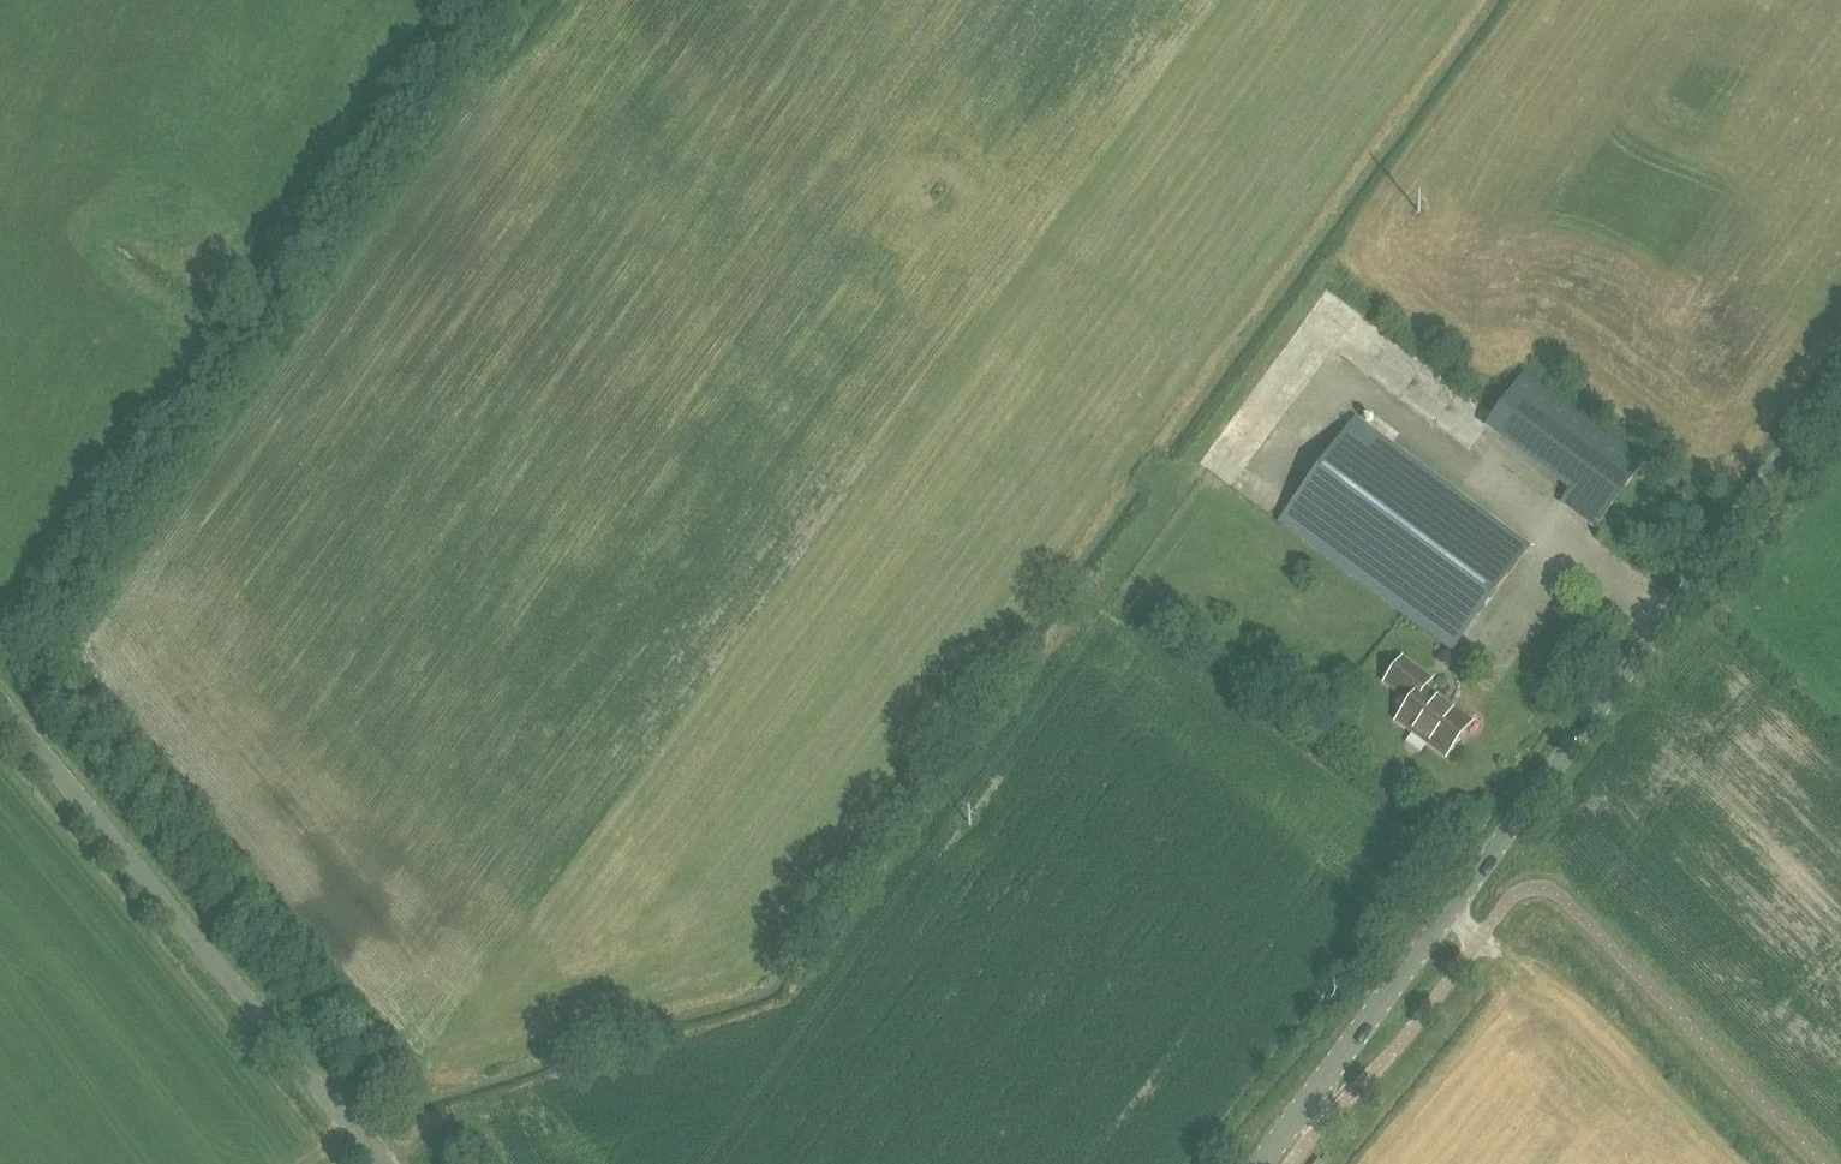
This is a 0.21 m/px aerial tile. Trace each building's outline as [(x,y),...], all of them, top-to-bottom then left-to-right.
[(1646,464),(1523,376),(1485,429),(1570,492),(1560,503),(1597,531),(1646,464)] [(1532,546),(1356,416),(1277,523),(1453,653),(1532,546)] [(1475,720),(1429,686),(1434,679),(1403,656),(1381,684),(1410,701),(1393,722),(1446,760),(1475,720)]
